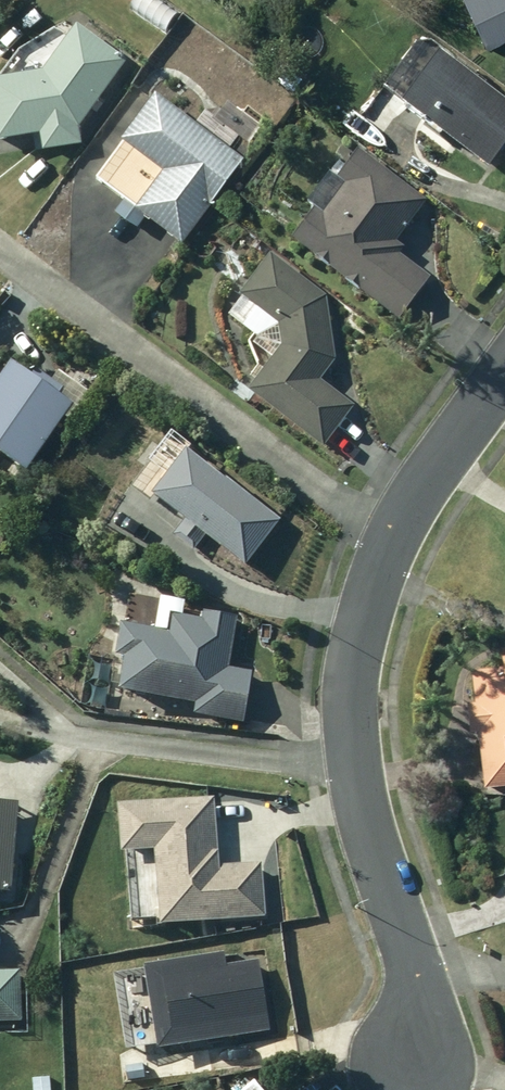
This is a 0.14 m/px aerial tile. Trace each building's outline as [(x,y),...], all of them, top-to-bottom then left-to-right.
[(482,50),(504,40),(504,0),(459,0),(482,50)] [(0,82),(0,145),(34,140),(36,155),(77,148),(74,130),(124,63),(74,27),(38,76),(0,82)] [(397,107),(487,170),(504,144),(504,105),(433,55),(397,107)] [(117,146),(158,175),(130,215),(179,249),(240,163),(149,99),(117,146)] [(325,176),(301,208),(310,214),(288,245),(395,323),(427,278),(396,256),(401,249),(394,243),(423,202),(353,152),(332,181),(325,176)] [(277,347),(242,397),(319,451),(351,406),(319,383),(333,362),(322,299),(263,257),(233,299),(273,327),(277,347)] [(55,397),(59,392),(31,372),(26,379),(6,365),(0,374),(0,465),(19,479),(69,408),(55,397)] [(144,499),(180,526),(171,538),(190,553),(201,539),(240,569),(277,522),(222,479),(218,483),(180,453),(144,499)] [(111,696),(189,707),(187,717),(242,725),(249,675),(226,672),(234,619),(199,614),(198,622),(164,618),(162,636),(112,629),(108,661),(116,663),(111,696)] [(498,661),(499,670),(466,675),(471,706),(464,707),(469,737),(474,736),(482,792),(504,789),(504,660),(498,661)] [(210,796),(109,799),(111,847),(151,846),(154,921),(260,917),(258,861),(212,862),(210,796)] [(0,804),(0,896),(8,896),(16,805),(0,804)] [(20,1020),(19,969),(0,970),(0,1020),(20,1020)] [(31,1089),(50,1089),(49,1076),(30,1077),(31,1089)]
